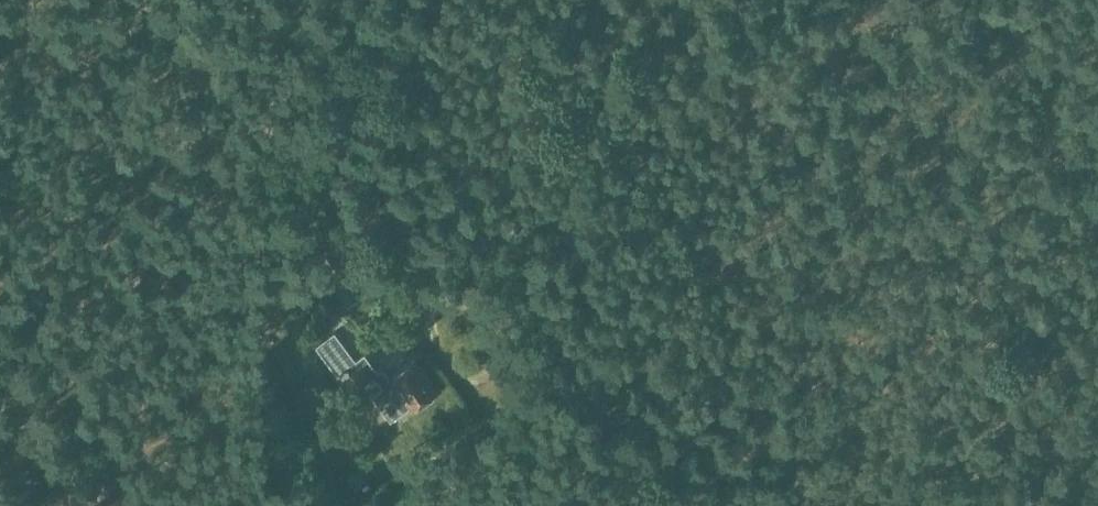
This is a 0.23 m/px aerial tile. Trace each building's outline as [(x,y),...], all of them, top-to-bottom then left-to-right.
[(336,327),(317,341),(340,372),(349,366),(362,383),(377,372),(383,381),(391,375),(384,364),(379,367),(366,349),(357,355),(336,327)] [(391,377),(395,382),(376,396),(393,419),(412,406),(414,409),(438,391),(415,359),(391,377)]
